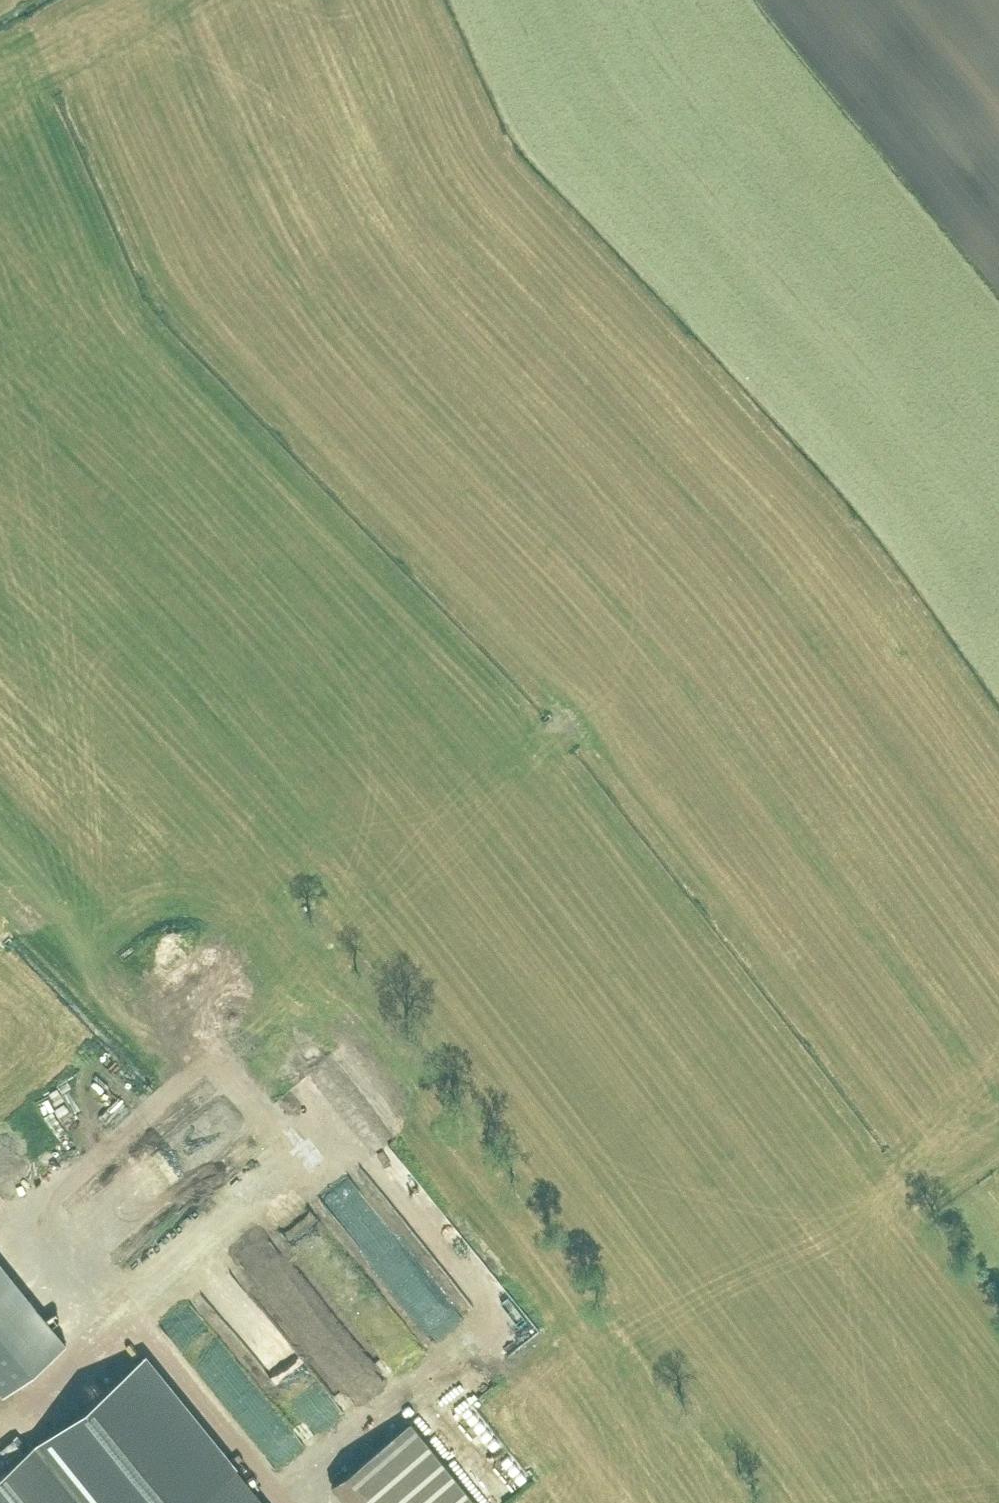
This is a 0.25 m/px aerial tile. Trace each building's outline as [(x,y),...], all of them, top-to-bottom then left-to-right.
[(4,1391),(35,1366),(67,1340),(0,1259),(0,1386),(4,1391)] [(293,1413),(397,1332),(373,1301),(269,1383),(293,1413)] [(0,1470),(0,1502),(265,1502),(145,1351),(0,1470)] [(271,1384),(228,1406),(241,1432),(284,1410),(271,1384)] [(21,1398),(13,1405),(25,1418),(32,1411),(21,1398)] [(331,1481),(348,1502),(479,1502),(411,1417),(331,1481)] [(276,1437),(289,1430),(283,1420),(270,1428),(276,1437)]
